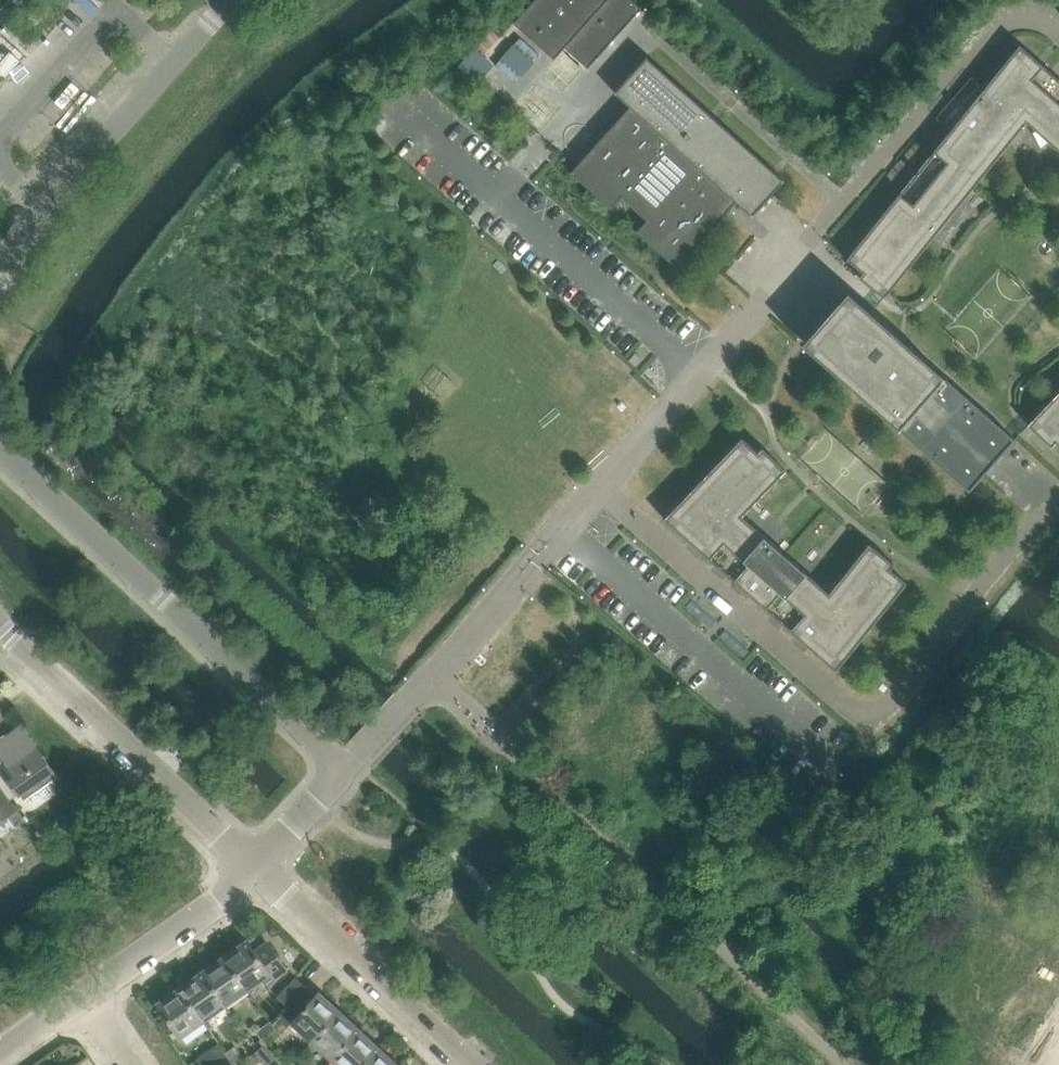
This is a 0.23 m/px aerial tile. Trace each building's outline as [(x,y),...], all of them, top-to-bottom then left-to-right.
[(633,0),(534,0),(514,23),(555,59),(565,47),(589,68),(642,8),(633,0)] [(847,259),(863,272),(859,277),(884,297),(1026,121),(1058,151),(1058,80),(1019,45),(847,258),(847,259)] [(630,106),(571,172),(611,209),(622,197),(647,220),(637,231),(677,268),(736,202),(752,216),(784,180),(646,57),(615,92),(630,106)] [(1014,440),(848,292),(802,343),(969,491),(1014,440)] [(1028,424),(1051,446),(1055,442),(1058,445),(1058,392),(1028,424)] [(758,452),(742,438),(664,519),(836,670),(906,582),(890,569),(894,564),(869,544),(829,593),(740,515),(785,470),(762,448),(758,452)] [(56,777),(22,728),(0,743),(0,785),(10,800),(19,793),(24,800),(56,777)] [(9,817),(16,827),(25,821),(10,800),(0,785),(0,823),(9,817)] [(992,852),(986,861),(1001,871),(1007,862),(992,852)] [(1004,945),(1031,963),(1035,958),(1050,969),(1058,956),(1058,922),(1032,904),(1031,906),(1017,896),(1005,915),(1018,924),(1009,938),(1004,945)] [(249,988),(261,980),(264,984),(271,978),(273,981),(288,971),(267,940),(254,948),(249,941),(226,956),(249,988)] [(226,1004),(249,988),(226,956),(204,972),(226,1004)] [(204,1020),(226,1004),(204,972),(181,988),(204,1020)] [(290,1008),(309,987),(297,977),(279,997),(290,1008)] [(290,1008),(281,1017),(290,1025),(294,1022),(313,1040),(341,1011),(320,993),(318,995),(309,987),(290,1008)] [(181,1035),(204,1020),(181,988),(159,1003),(181,1035)] [(334,1059),(360,1029),(341,1011),(313,1040),(334,1059)] [(261,1040),(276,1030),(270,1021),(256,1031),(261,1040)] [(380,1048),(360,1029),(334,1059),(341,1064),(364,1064),(380,1048)] [(225,1052),(219,1043),(198,1058),(202,1064),(215,1064),(228,1056),(225,1052)] [(228,1056),(235,1064),(237,1064),(243,1061),(233,1046),(225,1052),(228,1056)] [(274,1059),(262,1046),(255,1053),(265,1064),(267,1064),(274,1059)] [(380,1048),(364,1064),(399,1064),(380,1048)] [(228,1056),(215,1064),(235,1064),(228,1056)]
